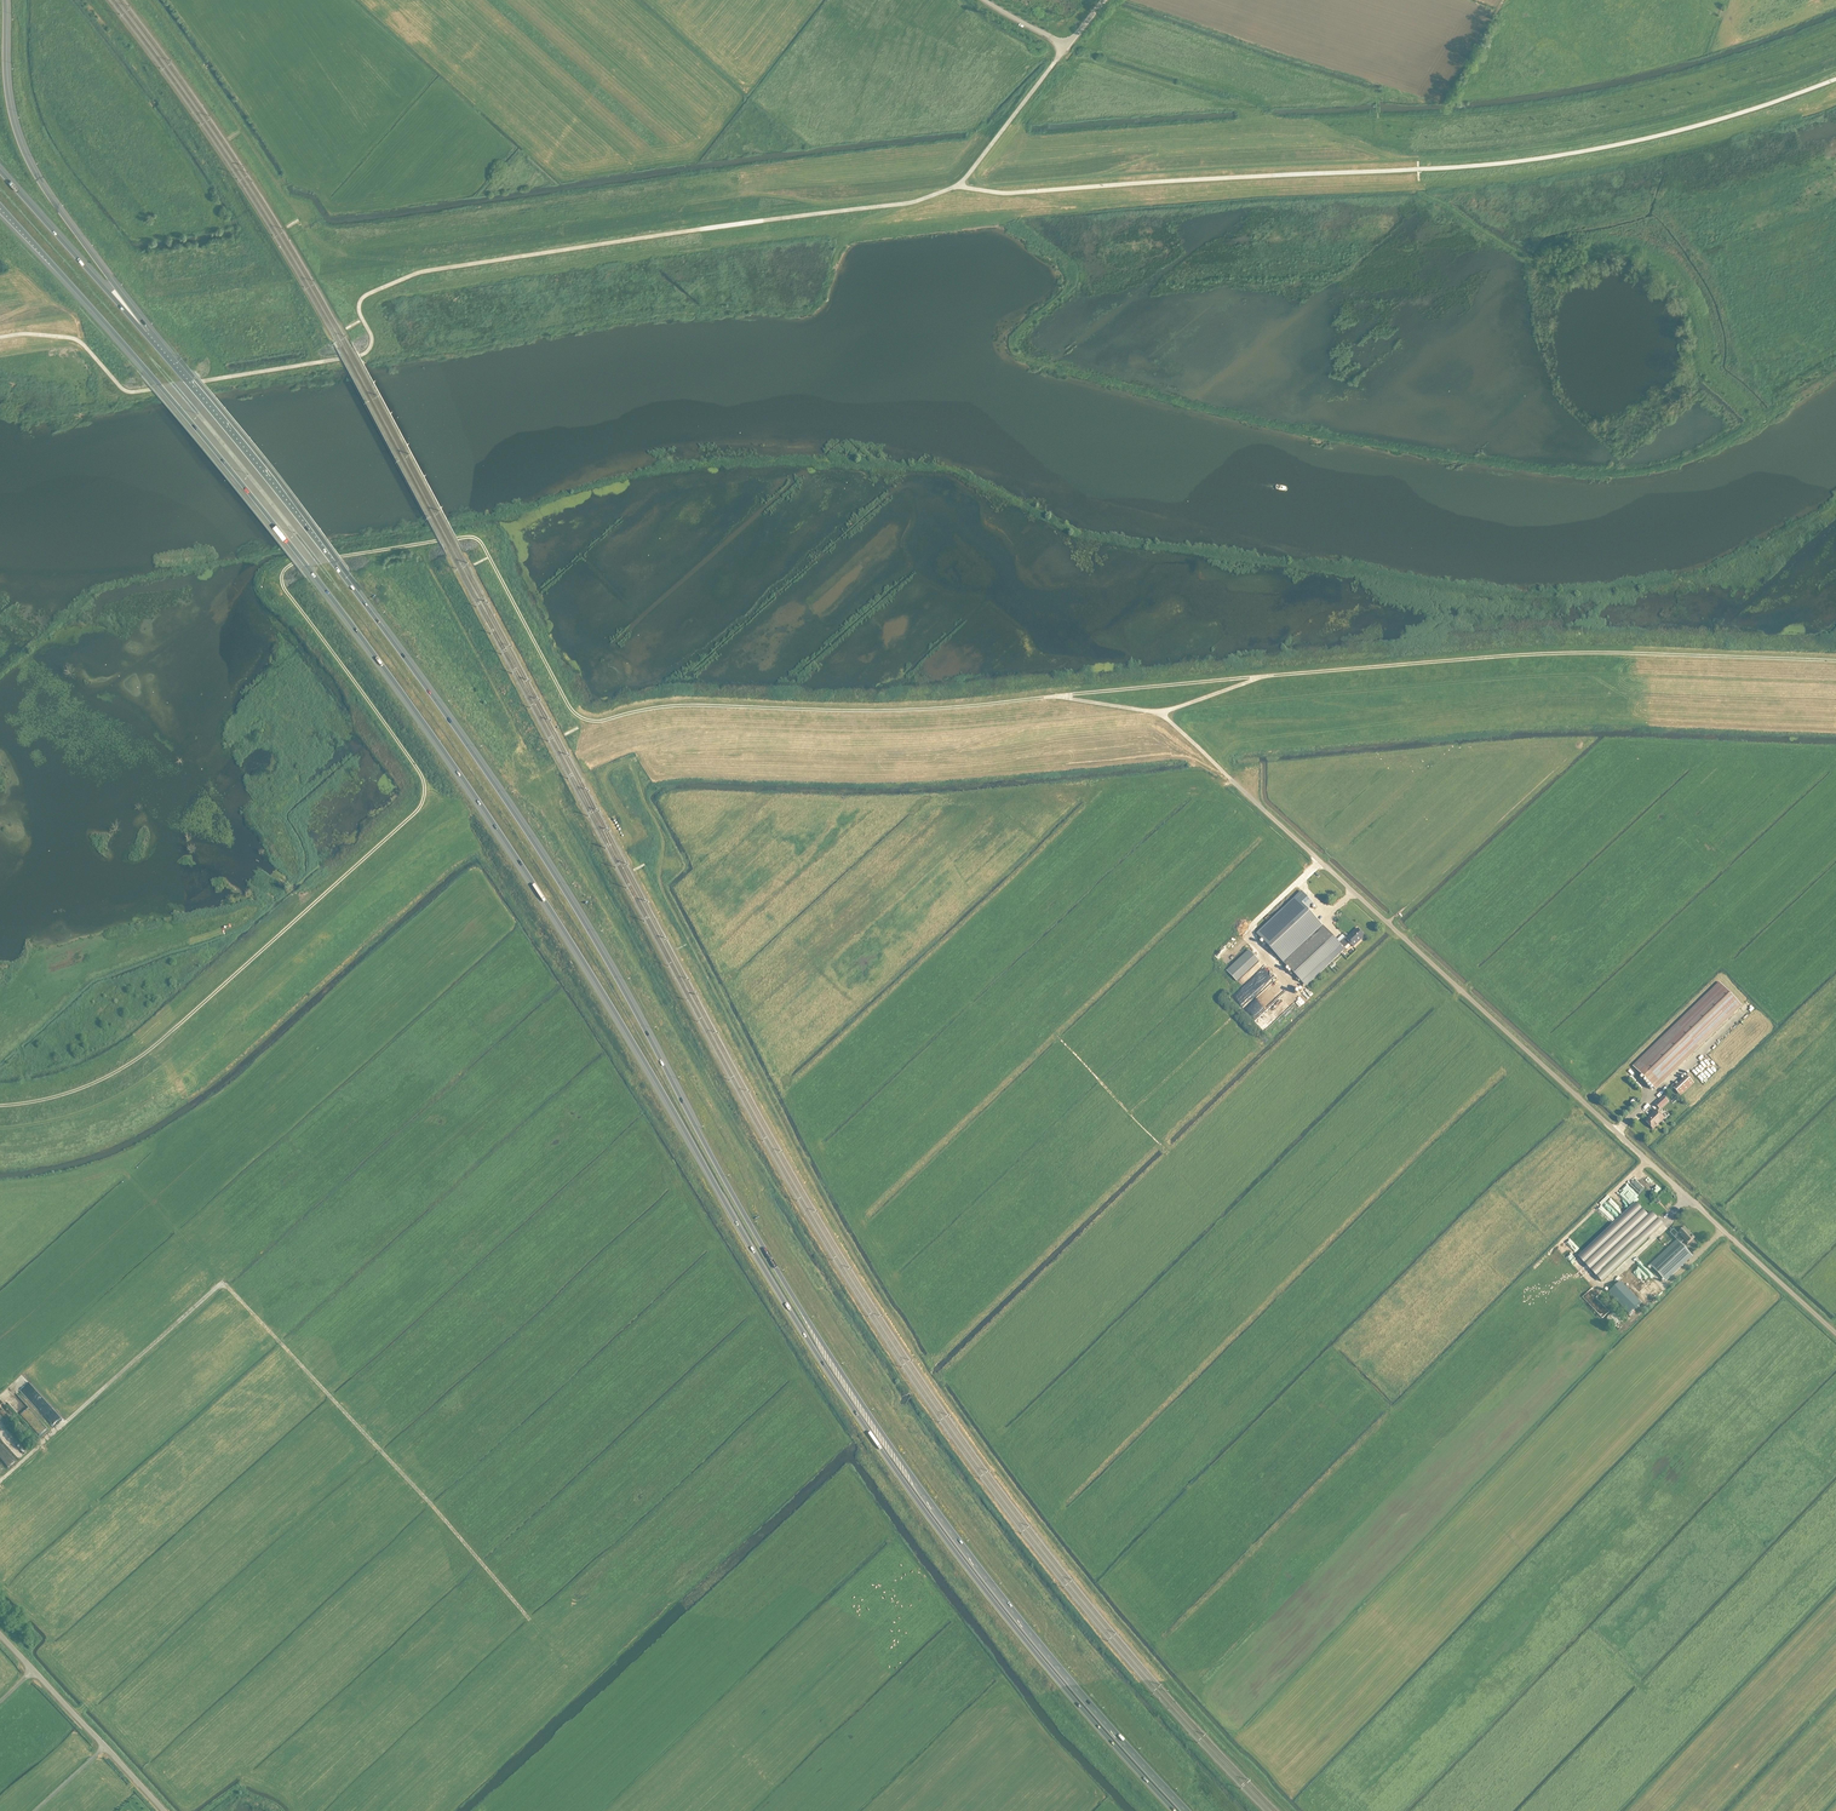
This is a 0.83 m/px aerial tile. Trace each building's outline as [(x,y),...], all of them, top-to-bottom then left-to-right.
[(171,232),(196,227),(194,218),(169,223),(171,232)] [(1423,243),(1409,245),(1410,255),(1425,253),(1423,243)] [(1339,942),(1322,925),(1307,909),(1313,903),(1302,891),(1283,910),(1257,934),(1280,958),(1283,962),(1305,985),(1334,958),(1344,949),(1344,948),(1339,942)] [(1339,942),(1344,948),(1350,943),(1353,946),(1365,936),(1357,928),(1353,932),(1351,934),(1346,938),(1345,937),(1339,942)] [(1223,943),(1227,946),(1224,951),(1228,954),(1230,950),(1233,952),(1239,943),(1228,936),(1223,943)] [(1236,981),(1258,960),(1248,950),(1226,971),(1236,981)] [(1742,1005),(1719,982),(1633,1065),(1655,1089),(1742,1005)] [(1284,994),(1275,1004),(1284,1012),(1293,1002),(1284,994)] [(1260,1017),(1268,1026),(1282,1013),(1274,1004),(1260,1017)] [(1711,1075),(1706,1070),(1708,1068),(1705,1064),(1702,1067),(1700,1065),(1699,1067),(1708,1077),(1711,1075)] [(1631,1066),(1628,1069),(1634,1075),(1637,1073),(1631,1066)] [(1632,1074),(1629,1076),(1635,1083),(1638,1080),(1632,1074)] [(1680,1096),(1694,1083),(1687,1075),(1673,1088),(1680,1096)] [(1665,1099),(1663,1096),(1655,1103),(1659,1108),(1663,1104),(1661,1102),(1665,1099)] [(1648,1117),(1645,1120),(1653,1128),(1664,1118),(1656,1110),(1650,1115),(1651,1115),(1648,1117)] [(1642,1184),(1644,1182),(1645,1182),(1641,1178),(1645,1175),(1640,1170),(1635,1175),(1642,1184)] [(1638,1195),(1643,1189),(1630,1178),(1625,1184),(1638,1195)] [(1653,1192),(1657,1187),(1652,1183),(1648,1188),(1653,1192)] [(1578,1256),(1601,1281),(1662,1224),(1651,1212),(1647,1215),(1636,1203),(1578,1256)] [(1693,1256),(1680,1242),(1683,1239),(1688,1244),(1695,1237),(1685,1227),(1678,1233),(1681,1236),(1651,1265),(1666,1281),(1693,1256)] [(1609,1292),(1629,1313),(1641,1303),(1621,1281),(1609,1292)] [(1609,1324),(1611,1326),(1614,1326),(1617,1326),(1619,1324),(1620,1321),(1620,1318),(1620,1316),(1618,1314),(1616,1313),(1613,1313),(1611,1313),(1609,1315),(1607,1317),(1607,1319),(1607,1322),(1609,1324)] [(24,1414),(39,1434),(45,1430),(30,1409),(24,1414)] [(18,1456),(24,1452),(5,1426),(0,1430),(0,1432),(18,1456)]
